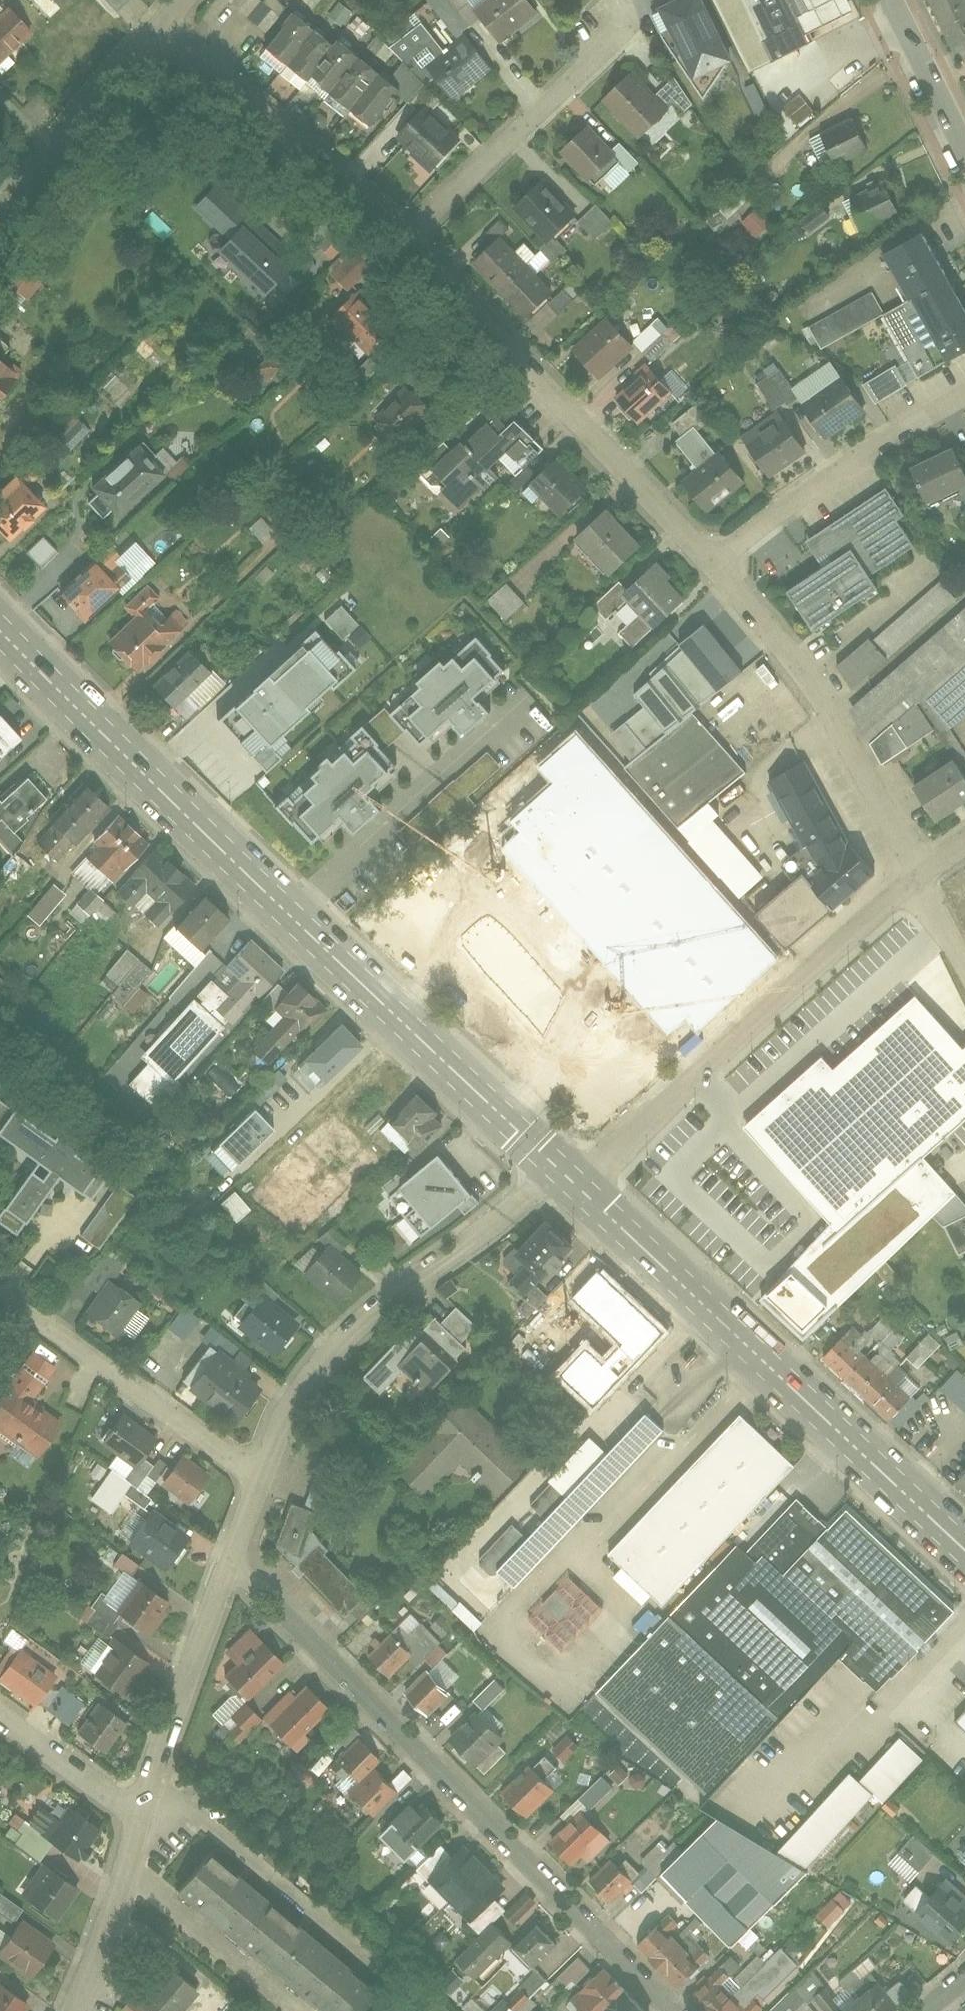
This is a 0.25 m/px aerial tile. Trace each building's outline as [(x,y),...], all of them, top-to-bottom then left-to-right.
[(62,14),(75,0),(47,0),(62,14)] [(116,15),(132,0),(101,0),(116,15)] [(252,23),(266,5),(260,0),(222,0),(252,23)] [(530,0),(489,0),(475,11),(499,43),(539,12),(530,0)] [(666,3),(699,70),(735,52),(709,0),(672,0),(666,3)] [(771,63),(812,44),(792,0),(741,0),(771,63)] [(808,23),(857,1),(856,0),(797,0),(808,23)] [(964,0),(939,0),(928,5),(939,28),(964,15),(964,1),(964,0)] [(261,31),(276,14),(268,6),(253,23),(261,31)] [(7,11),(0,18),(0,68),(33,38),(7,11)] [(408,98),(342,44),(338,50),(295,14),(264,51),(302,82),(307,75),(378,134),(408,98)] [(939,28),(951,50),(964,43),(964,15),(939,28)] [(493,67),(467,34),(446,51),(426,25),(400,45),(423,74),(430,69),(452,98),(493,67)] [(670,112),(631,75),(604,102),(643,140),(670,112)] [(797,95),(775,113),(788,130),(811,112),(797,95)] [(456,148),(422,116),(399,140),(433,172),(456,148)] [(857,119),(822,136),(835,161),(869,144),(857,119)] [(619,158),(588,128),(562,154),(593,185),(619,158)] [(894,212),(884,183),(853,195),(863,223),(894,212)] [(266,305),(294,276),(245,230),(255,219),(219,185),(197,208),(235,244),(219,261),(266,305)] [(576,220),(540,187),(518,211),(554,244),(576,220)] [(595,203),(577,221),(594,239),(612,221),(595,203)] [(773,222),(759,207),(744,221),(750,228),(741,237),(749,245),(773,222)] [(809,233),(828,215),(822,209),(803,226),(809,233)] [(917,233),(880,254),(907,303),(884,315),(916,375),(964,349),(964,321),(917,233)] [(555,290),(501,238),(477,263),(531,315),(555,290)] [(16,311),(40,283),(16,262),(0,280),(0,297),(16,311)] [(555,312),(572,300),(565,290),(548,301),(555,312)] [(883,310),(873,292),(806,328),(816,346),(883,310)] [(365,293),(331,324),(366,362),(400,331),(365,293)] [(631,340),(649,361),(676,338),(658,316),(631,340)] [(630,341),(613,320),(574,351),(591,372),(630,341)] [(893,340),(882,345),(892,366),(903,361),(893,340)] [(229,387),(243,402),(285,362),(274,351),(249,375),(246,371),(229,387)] [(774,362),(762,369),(766,376),(755,383),(772,410),(785,402),(779,391),(788,385),(774,362)] [(864,414),(839,370),(799,393),(824,437),(864,414)] [(673,394),(657,372),(621,398),(637,420),(673,394)] [(16,391),(0,376),(0,408),(16,391)] [(445,424),(402,386),(374,418),(417,456),(445,424)] [(689,411),(669,420),(676,433),(695,424),(689,411)] [(805,454),(782,419),(746,442),(768,477),(805,454)] [(505,447),(491,432),(441,477),(467,506),(516,462),(526,472),(543,457),(522,432),(505,447)] [(120,518),(165,477),(138,446),(92,488),(120,518)] [(955,452),(911,471),(928,509),(963,493),(964,498),(964,475),(955,452)] [(721,456),(686,487),(706,510),(741,479),(721,456)] [(528,487),(557,515),(583,489),(554,460),(528,487)] [(64,467),(53,478),(64,489),(75,478),(64,467)] [(22,481),(0,502),(0,526),(12,538),(46,506),(22,481)] [(903,517),(886,490),(813,536),(830,562),(782,592),(807,631),(878,586),(872,576),(915,549),(897,521),(903,517)] [(571,541),(607,576),(636,547),(601,512),(571,541)] [(57,551),(43,537),(28,552),(42,566),(57,551)] [(134,581),(107,553),(61,597),(88,625),(134,581)] [(639,646),(685,597),(649,563),(623,591),(619,596),(625,602),(638,614),(623,630),(639,646)] [(948,724),(964,710),(964,604),(942,577),(835,667),(861,699),(853,706),(869,726),(910,691),(917,700),(923,694),(948,724)] [(503,622),(525,602),(507,582),(485,602),(503,622)] [(619,596),(623,591),(618,586),(597,606),(608,618),(625,602),(619,596)] [(123,608),(133,620),(139,614),(155,600),(145,589),(123,608)] [(336,604),(321,622),(341,639),(356,621),(336,604)] [(133,620),(107,642),(131,669),(182,623),(171,611),(152,628),(139,614),(133,620)] [(358,648),(370,637),(358,623),(346,635),(358,648)] [(743,670),(705,627),(660,665),(665,671),(650,684),(653,688),(638,700),(647,711),(613,740),(634,764),(666,736),(693,712),(743,670)] [(218,723),(247,756),(259,744),(262,748),(302,713),(299,710),(330,683),(334,688),(352,672),(336,654),(332,657),(312,635),(246,693),(249,696),(218,723)] [(467,746),(494,723),(481,708),(513,682),(482,645),(458,665),(460,668),(450,677),(447,673),(424,692),(428,697),(396,724),(387,713),(275,806),(313,852),(345,826),(359,843),(385,822),(370,804),(405,774),(387,753),(406,737),(423,757),(455,731),(467,746)] [(214,675),(192,651),(151,687),(149,688),(171,713),(214,675)] [(934,731),(918,707),(894,725),(907,746),(934,731)] [(634,764),(628,770),(721,877),(741,899),(768,876),(716,818),(722,813),(712,802),(746,771),(693,712),(666,736),(634,764)] [(0,719),(0,757),(19,739),(0,719)] [(907,746),(894,725),(871,744),(883,763),(907,746)] [(513,819),(523,830),(505,847),(670,1032),(689,1016),(699,1027),(778,957),(578,733),(540,767),(554,782),(513,819)] [(488,753),(395,831),(408,847),(442,818),(444,820),(453,813),(456,817),(473,804),(466,796),(500,768),(488,753)] [(871,870),(848,844),(807,763),(770,782),(816,872),(805,882),(828,907),(871,870)] [(955,765),(911,793),(931,823),(964,801),(964,781),(955,765)] [(26,775),(9,790),(13,795),(1,806),(0,804),(0,819),(2,817),(12,828),(47,798),(26,775)] [(112,809),(88,787),(44,833),(68,855),(112,809)] [(150,844),(122,816),(93,845),(121,873),(150,844)] [(10,879),(16,884),(32,869),(14,850),(0,864),(0,889),(10,879)] [(175,912),(197,886),(158,852),(136,878),(175,912)] [(797,872),(754,909),(785,945),(828,907),(805,882),(797,872)] [(51,883),(24,914),(35,924),(62,893),(51,883)] [(85,916),(100,901),(92,893),(77,909),(85,916)] [(204,952),(230,920),(200,896),(174,928),(204,952)] [(284,970),(250,939),(225,967),(237,978),(228,988),(214,1003),(228,1016),(236,1023),(284,970)] [(152,971),(128,951),(102,984),(126,1004),(152,971)] [(214,1003),(228,988),(213,975),(144,1050),(153,1058),(134,1078),(159,1102),(181,1078),(176,1073),(228,1016),(214,1003)] [(272,1064),(321,1011),(294,986),(276,1004),(285,1013),(254,1047),(272,1064)] [(964,1049),(916,996),(835,1069),(823,1056),(745,1127),(832,1223),(761,1298),(805,1340),(957,1193),(924,1157),(964,1120),(964,1049)] [(331,1071),(363,1040),(345,1022),(313,1053),(316,1056),(306,1065),(319,1079),(329,1069),(331,1071)] [(288,1078),(280,1070),(253,1096),(261,1103),(288,1078)] [(414,1156),(445,1127),(416,1097),(386,1125),(414,1156)] [(57,1177),(89,1200),(103,1180),(70,1156),(75,1149),(55,1135),(51,1140),(0,1104),(0,1134),(38,1161),(0,1213),(0,1227),(13,1236),(57,1177)] [(278,1123),(259,1104),(210,1152),(229,1171),(278,1123)] [(321,1152),(339,1170),(369,1140),(351,1122),(321,1152)] [(463,1210),(477,1198),(440,1155),(400,1188),(398,1185),(388,1193),(421,1231),(429,1223),(433,1228),(459,1206),(463,1210)] [(135,1200),(118,1188),(82,1238),(99,1250),(135,1200)] [(233,1190),(217,1204),(234,1224),(250,1210),(233,1190)] [(946,1226),(960,1253),(964,1250),(964,1217),(946,1226)] [(579,1251),(542,1219),(510,1256),(546,1288),(579,1251)] [(370,1284),(332,1250),(308,1276),(346,1310),(370,1284)] [(99,1292),(82,1315),(116,1340),(139,1307),(159,1321),(174,1299),(111,1255),(90,1285),(99,1292)] [(665,1331),(599,1269),(574,1296),(623,1342),(604,1363),(588,1347),(563,1373),(595,1404),(665,1331)] [(300,1327),(262,1297),(238,1329),(275,1358),(300,1327)] [(181,1306),(167,1328),(184,1339),(198,1317),(181,1306)] [(434,1393),(470,1348),(434,1319),(398,1365),(434,1393)] [(853,1326),(824,1358),(846,1379),(867,1356),(861,1350),(869,1341),(853,1326)] [(940,1345),(929,1335),(907,1357),(917,1367),(940,1345)] [(39,1344),(0,1399),(0,1442),(36,1467),(64,1426),(36,1406),(66,1363),(39,1344)] [(871,1360),(867,1356),(846,1379),(868,1398),(888,1376),(881,1370),(890,1361),(879,1351),(871,1360)] [(261,1386),(218,1354),(189,1392),(232,1425),(261,1386)] [(888,1376),(868,1398),(890,1420),(911,1398),(897,1386),(909,1374),(899,1365),(888,1376)] [(939,1394),(964,1420),(964,1382),(958,1375),(939,1394)] [(494,1497),(528,1457),(466,1404),(403,1478),(429,1500),(458,1466),(494,1497)] [(512,1586),(660,1433),(643,1416),(494,1569),(512,1586)] [(613,1552),(665,1600),(791,1465),(738,1417),(613,1552)] [(138,1475),(160,1444),(123,1419),(102,1449),(138,1475)] [(161,1490),(191,1512),(213,1481),(183,1459),(161,1490)] [(129,1482),(111,1470),(93,1498),(111,1510),(129,1482)] [(964,1489),(964,1470),(956,1481),(964,1489)] [(738,1546),(602,1688),(710,1791),(839,1657),(873,1689),(950,1609),(845,1509),(826,1528),(797,1500),(745,1553),(738,1546)] [(276,1545),(346,1616),(367,1598),(327,1551),(335,1515),(289,1504),(276,1545)] [(129,1549),(167,1577),(193,1541),(155,1514),(129,1549)] [(561,1654),(605,1605),(567,1571),(523,1619),(561,1654)] [(119,1618),(150,1641),(174,1608),(143,1585),(119,1618)] [(450,1605),(469,1626),(476,1620),(456,1599),(450,1605)] [(88,1668),(107,1646),(96,1637),(77,1659),(88,1668)] [(245,1696),(281,1665),(258,1637),(221,1668),(245,1696)] [(390,1639),(369,1660),(390,1682),(412,1660),(390,1639)] [(121,1643),(95,1683),(127,1704),(154,1664),(121,1643)] [(0,1675),(0,1688),(36,1715),(60,1682),(18,1651),(0,1675)] [(449,1696),(429,1676),(405,1700),(425,1720),(449,1696)] [(470,1699),(479,1710),(504,1688),(495,1678),(470,1699)] [(324,1706),(301,1683),(262,1720),(287,1742),(324,1706)] [(262,1720),(244,1702),(222,1725),(239,1742),(262,1720)] [(111,1758),(130,1726),(97,1706),(78,1738),(111,1758)] [(955,1721),(964,1730),(964,1710),(955,1721)] [(450,1743),(476,1770),(504,1743),(477,1716),(450,1743)] [(854,1767),(778,1846),(807,1863),(877,1790),(886,1798),(926,1755),(904,1733),(864,1775),(854,1767)] [(368,1814),(396,1788),(373,1764),(380,1757),(360,1735),(335,1759),(354,1779),(344,1788),(368,1814)] [(553,1792),(528,1769),(503,1796),(528,1819),(553,1792)] [(416,1844),(443,1819),(425,1800),(418,1807),(407,1796),(388,1815),(416,1844)] [(77,1868),(103,1831),(73,1810),(47,1847),(77,1868)] [(738,1935),(807,1863),(778,1846),(722,1811),(666,1868),(738,1935)] [(606,1839),(583,1815),(551,1847),(574,1871),(606,1839)] [(37,1858),(49,1843),(26,1825),(14,1839),(37,1858)] [(908,1880),(932,1855),(912,1835),(887,1860),(908,1880)] [(451,1899),(486,1865),(466,1845),(431,1879),(451,1899)] [(263,1896),(207,1850),(172,1893),(227,1939),(263,1896)] [(636,1883),(615,1861),(589,1885),(611,1907),(636,1883)] [(471,1920),(506,1886),(486,1865),(451,1899),(471,1920)] [(79,1893),(46,1869),(21,1903),(54,1927),(79,1893)] [(964,1923),(964,1907),(942,1886),(918,1913),(949,1941),(964,1923)] [(840,1889),(814,1914),(826,1926),(852,1901),(840,1889)] [(10,1923),(20,1909),(0,1894),(0,1915),(10,1923)] [(318,1942),(263,1896),(227,1939),(283,1984),(318,1942)] [(638,1947),(680,1991),(711,1961),(699,1947),(685,1961),(666,1942),(679,1929),(668,1918),(638,1947)] [(533,1965),(559,1942),(538,1919),(512,1941),(533,1965)] [(493,1921),(454,1958),(474,1978),(512,1941),(493,1921)] [(57,1948),(20,1925),(0,1956),(0,1960),(34,1982),(57,1948)] [(318,1942),(283,1984),(315,2010),(354,2010),(374,1987),(318,1942)] [(559,1976),(572,1985),(586,1965),(574,1956),(559,1976)] [(165,1962),(136,1996),(153,2010),(177,2010),(196,1989),(165,1962)] [(643,2007),(601,1964),(571,1994),(588,2010),(639,2010),(643,2007)] [(518,1981),(525,1995),(545,1984),(538,1971),(518,1981)] [(718,1993),(728,1984),(716,1972),(687,2000),(698,2010),(734,2010),(718,1993)] [(900,1984),(887,1996),(870,1977),(855,1990),(861,1997),(845,2010),(896,2010),(911,1997),(900,1984)] [(1,1987),(0,1989),(0,2010),(24,2010),(28,2004),(1,1987)] [(507,2007),(499,1999),(488,2010),(528,2010),(535,2003),(523,1991),(507,2007)] [(826,1991),(812,2002),(820,2010),(843,2010),(826,1991)]
